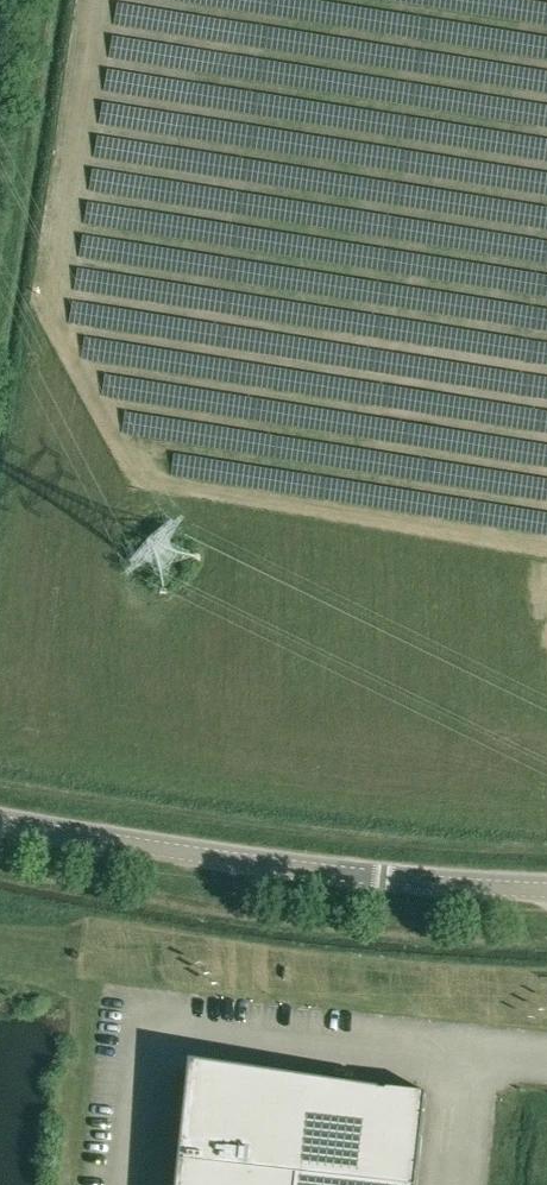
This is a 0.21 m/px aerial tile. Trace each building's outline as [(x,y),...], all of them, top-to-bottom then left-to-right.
[(380,1086),(191,1059),(177,1184),(416,1184),(426,1091),(387,1087),(387,1089),(380,1088),(380,1086)]
